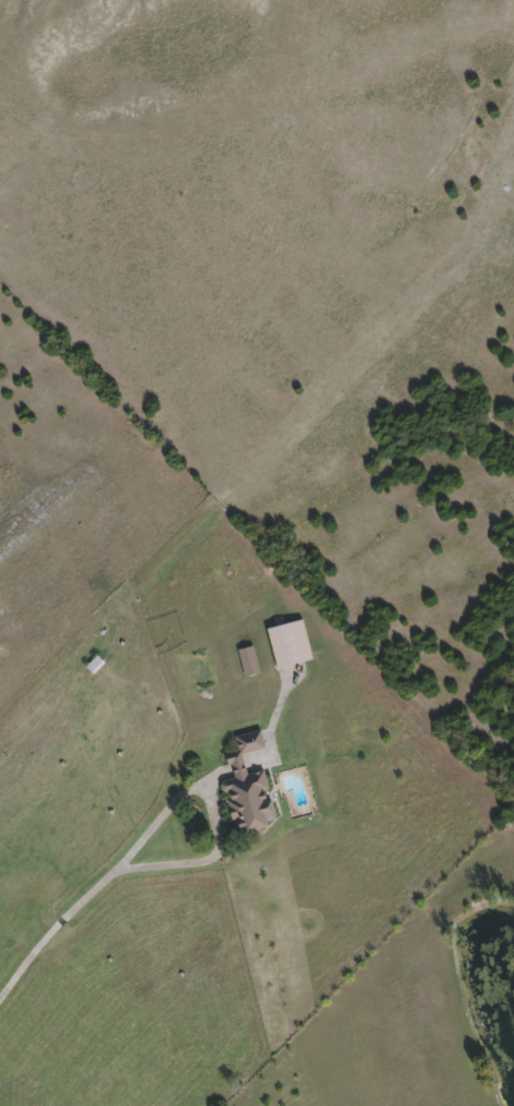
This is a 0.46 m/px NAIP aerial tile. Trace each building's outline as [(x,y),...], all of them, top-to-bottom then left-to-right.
[(277,669),(268,629),(304,621),(313,661),(277,669)] [(259,674),(246,677),(241,652),(254,648),(259,674)] [(88,669),(97,657),(105,663),(96,674),(88,669)] [(240,838),(223,787),(235,783),(227,756),(238,753),(235,740),(260,731),(267,750),(244,757),(249,776),(262,771),(278,818),(267,822),(269,828),(240,838)]
